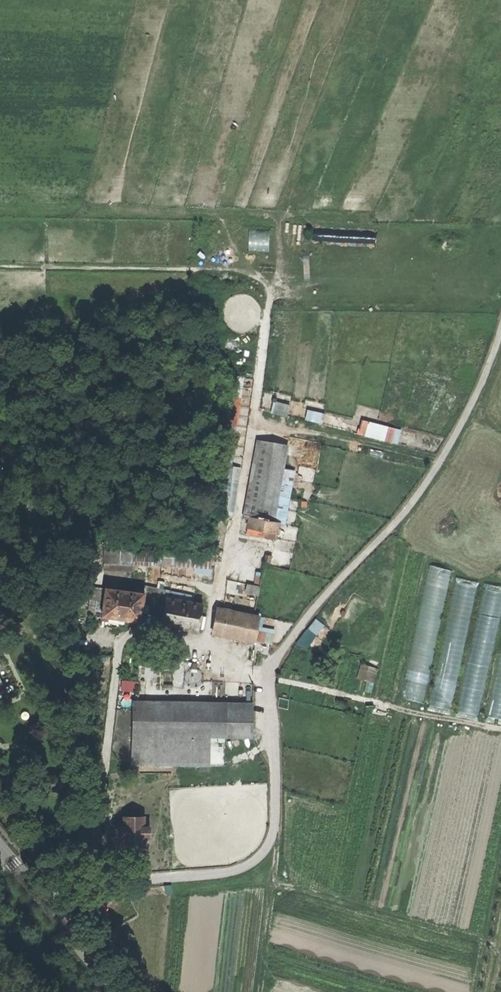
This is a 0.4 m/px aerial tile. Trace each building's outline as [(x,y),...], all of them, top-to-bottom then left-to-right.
[(250,250),(270,250),(269,231),(249,231),(250,250)] [(241,412),(244,377),(229,376),(225,427),(235,428),(233,453),(243,454),(246,412),(241,412)] [(290,404),(275,400),(272,413),(287,416),(290,404)] [(324,412),(307,409),(305,420),(322,423),(324,412)] [(395,427),(362,419),(358,434),(391,442),(395,427)] [(273,523),(287,447),(264,443),(258,477),(264,478),(261,497),(254,496),(248,529),(267,532),(266,539),(277,541),(280,524),(273,523)] [(237,493),(241,466),(227,464),(223,491),(237,493)] [(133,560),(154,561),(154,548),(123,547),(122,563),(133,564),(133,560)] [(208,570),(209,551),(163,549),(162,567),(208,570)] [(427,565),(400,698),(424,703),(452,570),(427,565)] [(249,575),(241,574),(239,583),(230,581),(224,611),(218,610),(213,635),(255,643),(259,618),(250,616),(256,586),(248,585),(249,575)] [(172,584),(149,580),(145,594),(108,589),(103,626),(126,630),(128,621),(132,622),(142,623),(143,614),(147,614),(150,611),(150,608),(165,611),(162,626),(198,632),(204,603),(200,602),(199,606),(170,600),(172,584)] [(429,706),(451,710),(477,587),(455,583),(429,706)] [(477,720),(500,606),(500,592),(482,588),(455,716),(477,720)] [(13,611),(0,602),(0,618),(1,618),(5,621),(13,611)] [(316,618),(307,630),(315,636),(324,625),(316,618)] [(307,630),(296,644),(307,648),(315,636),(307,630)] [(500,719),(500,651),(499,651),(486,715),(500,719)] [(378,668),(360,662),(355,678),(373,684),(378,668)] [(207,678),(205,672),(202,668),(195,666),(189,668),(186,672),(184,677),(185,682),(188,686),(194,688),(200,688),(204,685),(207,678)] [(212,681),(212,701),(225,701),(225,681),(212,681)] [(251,737),(251,702),(225,701),(212,701),(134,700),(133,736),(134,736),(210,737),(251,737)] [(210,765),(210,737),(134,736),(133,764),(210,765)] [(56,778),(50,778),(45,781),(45,788),(50,791),(56,791),(60,787),(60,781),(56,778)] [(150,829),(145,829),(145,819),(125,819),(125,829),(120,829),(120,838),(125,838),(125,848),(134,848),(145,848),(145,838),(150,838),(150,829)]
